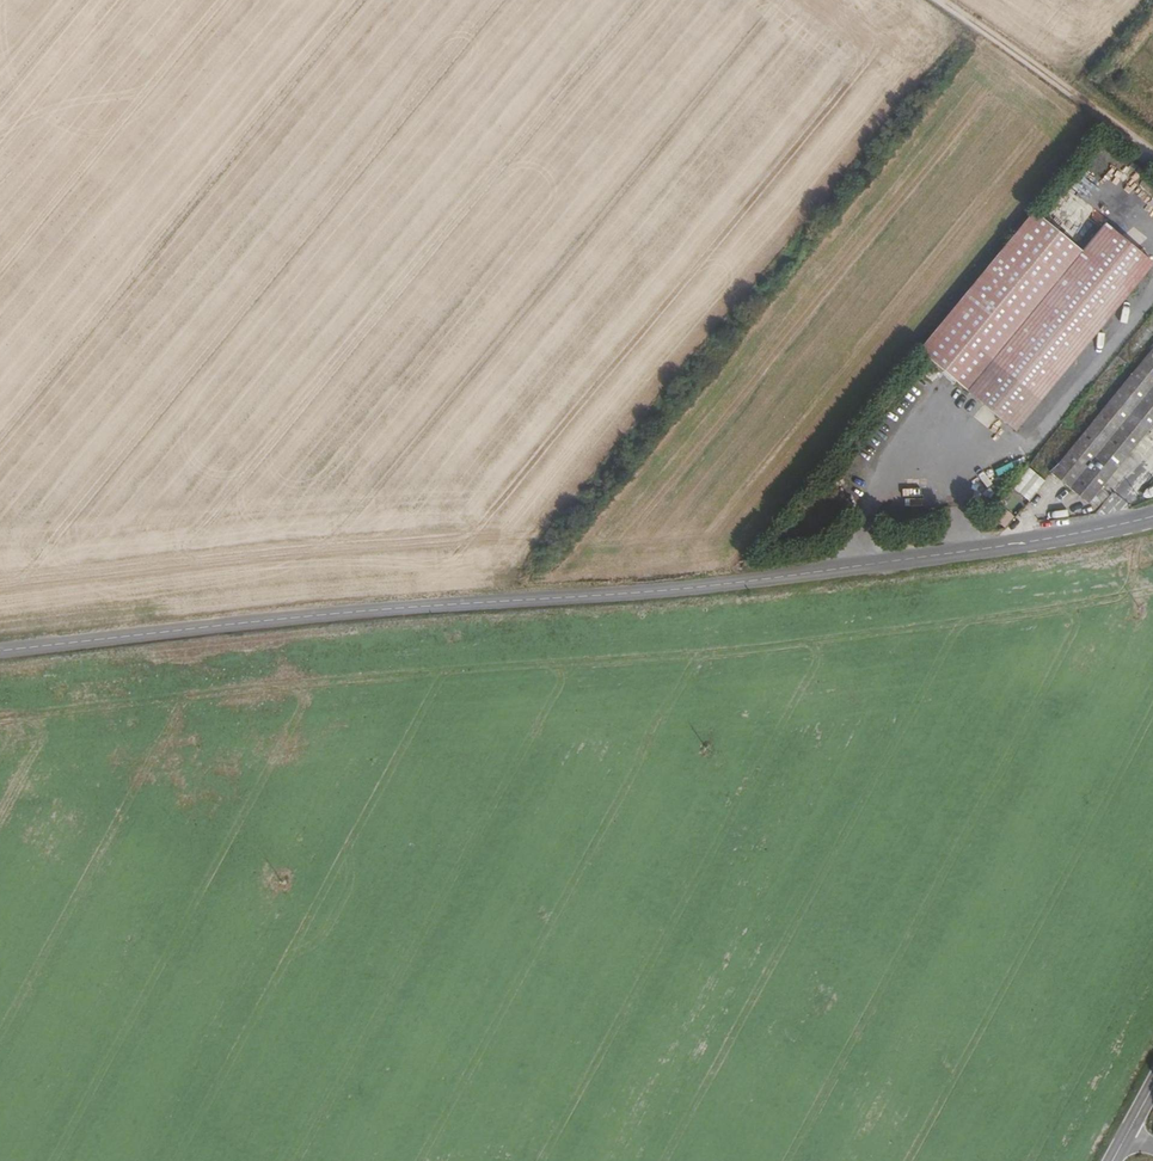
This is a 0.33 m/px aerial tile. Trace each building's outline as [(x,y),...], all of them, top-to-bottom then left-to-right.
[(1000,445),(1149,265),(1098,223),(1064,264),(919,144),(805,282),(1000,445)] [(1103,212),(1123,180),(1117,177),(1108,192),(1098,186),(1094,192),(1085,186),(1078,197),(1103,212)] [(1152,425),(1152,349),(1047,478),(1084,509),(1152,425)] [(1012,487),(1028,501),(1045,481),(1029,467),(1012,487)] [(994,519),(1004,527),(1012,516),(1002,508),(994,519)]
